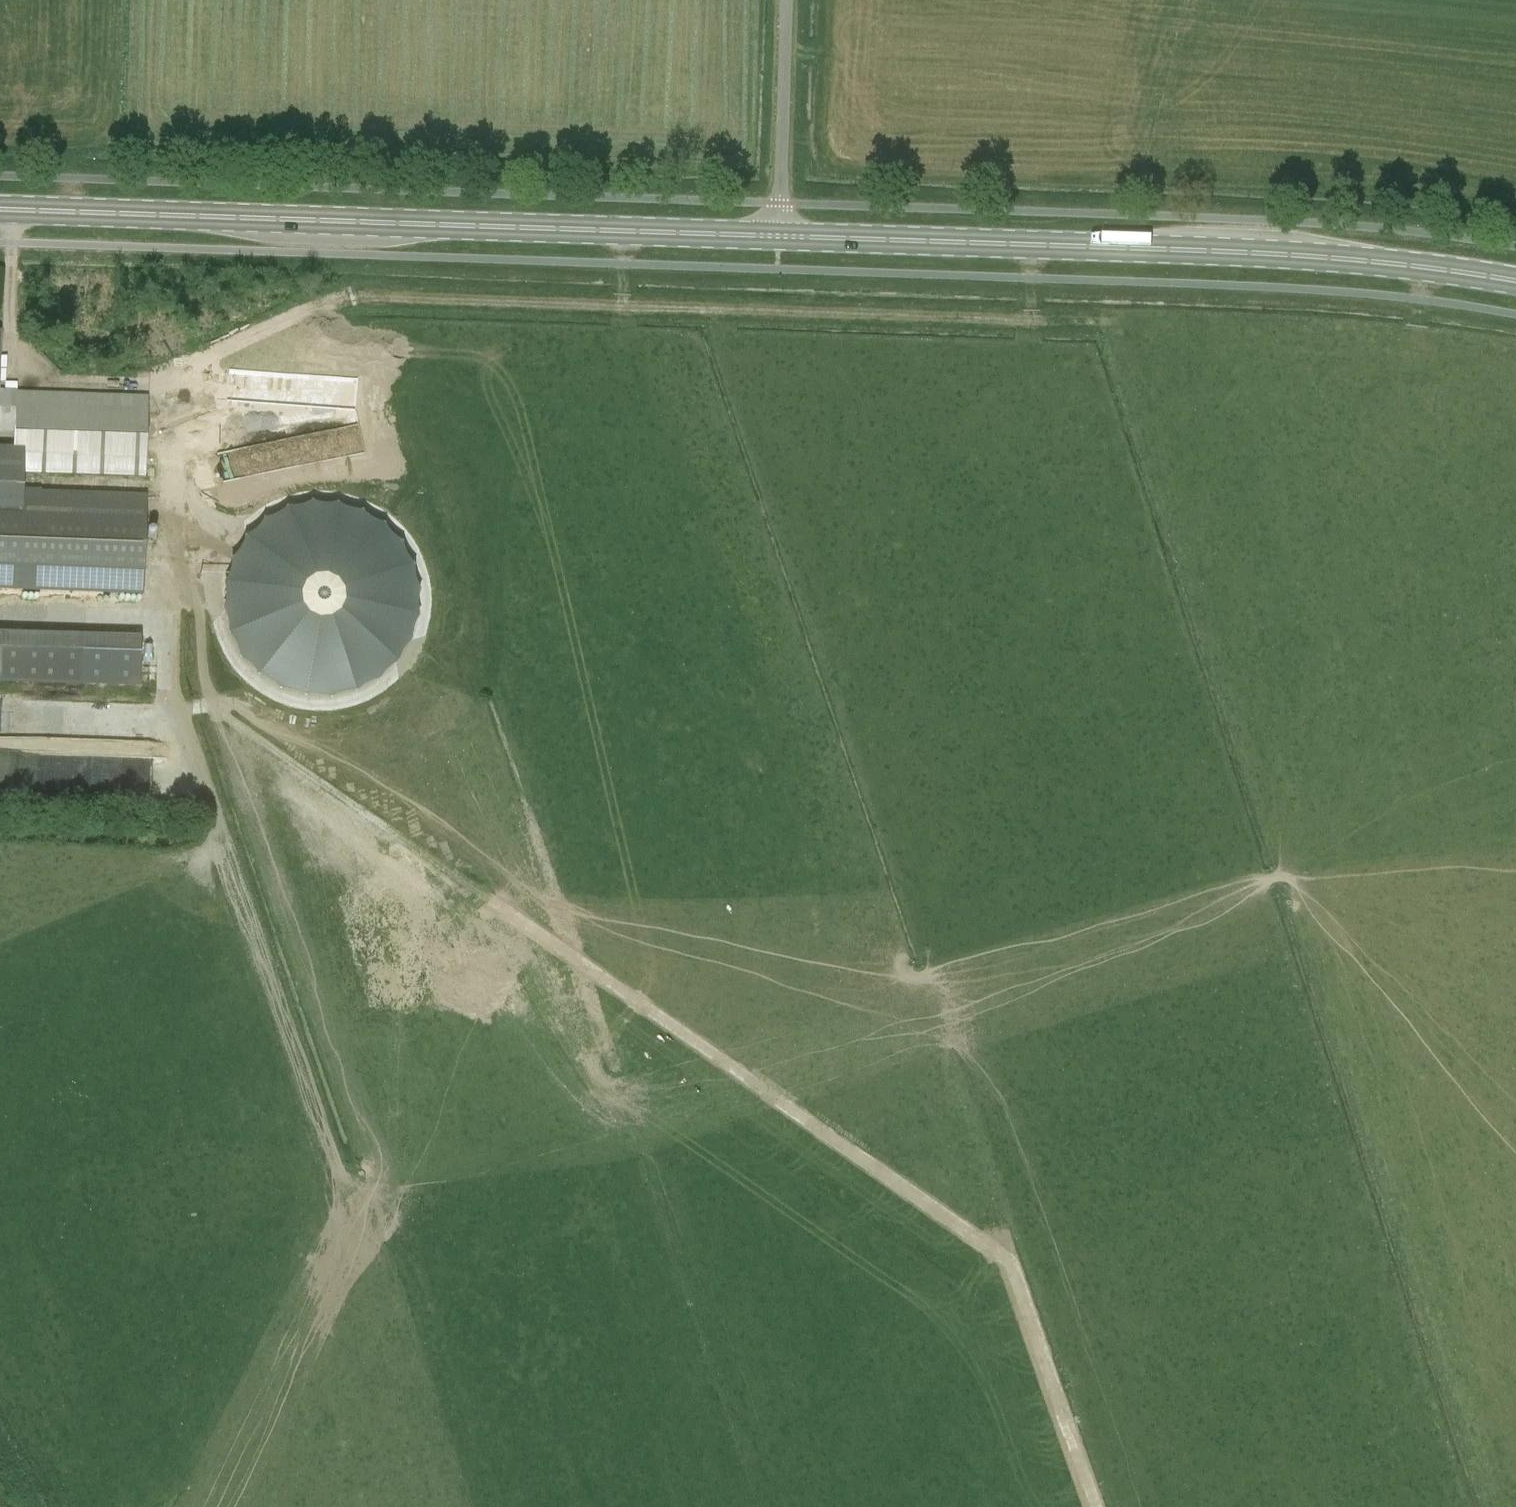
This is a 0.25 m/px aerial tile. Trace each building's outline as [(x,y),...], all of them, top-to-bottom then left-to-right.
[(143,596),(147,498),(23,494),(23,475),(146,479),(149,396),(9,390),(9,392),(0,392),(0,434),(13,436),(13,448),(0,448),(0,591),(143,596)] [(248,560),(243,585),(245,609),(254,632),(268,652),(287,667),(309,677),(333,681),(358,679),(380,670),(400,656),(416,637),(426,615),(430,591),(428,567),(419,544),(405,524),(386,509),(364,498),(340,494),(316,497),(293,505),(273,519),(258,538),(248,560)] [(139,686),(140,635),(0,632),(0,683),(139,686)] [(58,731),(75,731),(89,731),(89,710),(41,709),(41,732),(58,732),(58,731)]
